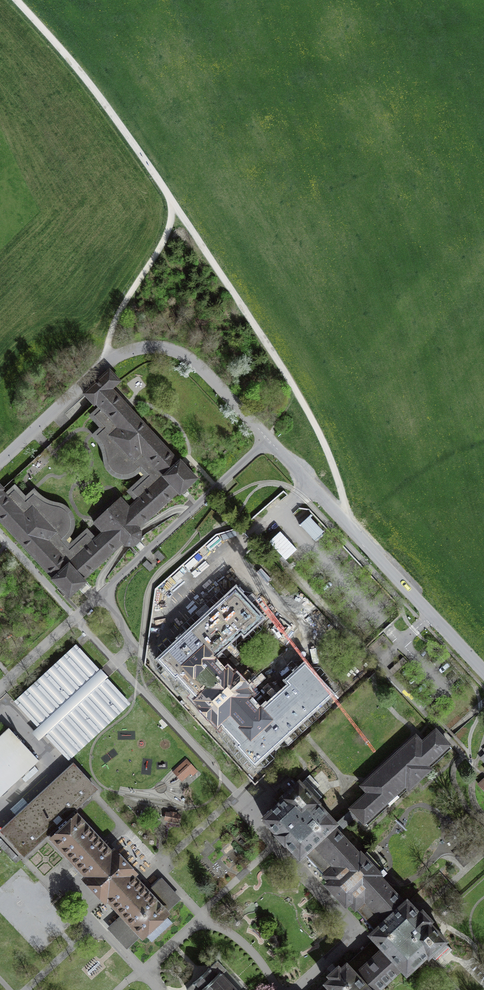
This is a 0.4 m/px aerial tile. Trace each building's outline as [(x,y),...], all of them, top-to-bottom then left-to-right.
[(120,498),(107,510),(137,543),(140,540),(140,531),(138,529),(177,492),(180,494),(197,479),(180,460),(178,461),(111,390),(120,382),(109,371),(83,394),(94,406),(96,404),(102,411),(96,416),(107,428),(99,436),(102,441),(105,446),(107,452),(108,458),(109,462),(111,467),(114,470),(118,473),(121,473),(126,473),(129,472),(132,471),(140,464),(151,476),(134,492),(140,498),(129,507),(120,498)] [(107,510),(93,523),(102,532),(92,542),(86,536),(69,552),(57,540),(65,532),(67,529),(68,526),(68,522),(68,519),(66,514),(63,511),(59,509),(54,508),(48,506),(43,504),(38,500),(33,496),(24,504),(14,493),(7,498),(1,491),(3,489),(0,486),(0,521),(52,578),(51,579),(68,597),(85,582),(83,579),(123,543),(125,546),(134,546),(137,543),(107,510)] [(286,680),(290,685),(260,712),(246,697),(250,694),(244,688),(246,686),(235,675),(234,676),(228,670),(224,674),(211,659),(241,631),(244,635),(263,618),(236,588),(158,659),(255,764),(332,693),(305,664),(286,680)] [(328,619),(313,602),(296,617),(312,634),(328,619)] [(384,637),(371,648),(380,658),(393,647),(384,637)] [(127,699),(80,648),(18,705),(65,757),(127,699)] [(9,728),(0,737),(0,795),(38,760),(9,728)] [(450,750),(435,735),(424,746),(413,735),(360,786),(364,791),(346,809),(366,830),(450,750)] [(194,769),(186,760),(174,772),(175,773),(177,775),(179,777),(181,779),(182,780),(194,769)] [(77,770),(71,775),(67,771),(8,825),(12,830),(6,835),(25,855),(48,834),(87,876),(112,854),(72,811),(96,789),(77,770)] [(300,857),(304,853),(333,826),(336,824),(317,803),(318,802),(299,782),(282,798),(284,799),(264,818),(300,857)] [(179,815),(167,813),(166,820),(178,822),(179,815)] [(404,903),(333,826),(304,853),(331,881),(327,884),(346,905),(349,901),(375,929),(404,903)] [(471,867),(483,856),(483,848),(478,841),(461,856),(471,867)] [(114,851),(112,854),(87,876),(85,878),(106,901),(108,898),(124,915),(110,928),(127,946),(141,934),(142,936),(145,933),(151,941),(171,922),(165,915),(167,913),(165,911),(179,899),(161,880),(148,893),(132,876),(135,874),(114,851)] [(404,903),(375,929),(371,934),(384,948),(402,967),(407,973),(427,954),(429,956),(430,955),(441,966),(446,962),(439,956),(444,952),(446,955),(452,950),(444,941),(446,940),(429,922),(431,920),(422,911),(419,914),(407,900),(404,903)] [(402,967),(384,948),(377,954),(370,947),(366,947),(341,969),(338,967),(330,975),(332,978),(319,989),(377,989),(402,967)] [(215,965),(187,989),(237,989),(215,965)]
